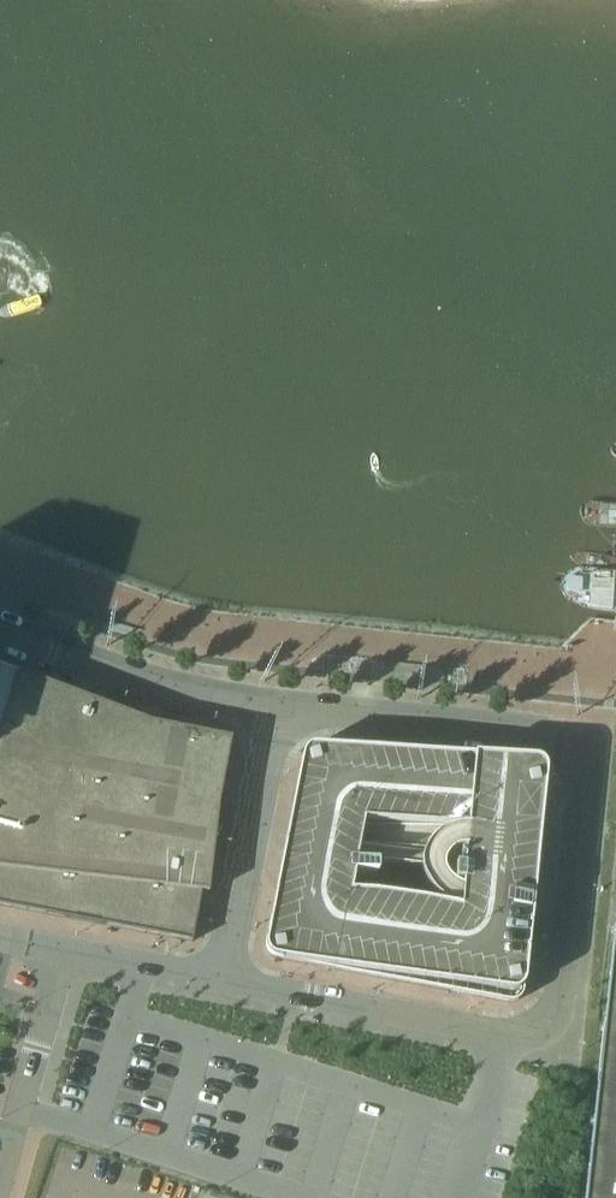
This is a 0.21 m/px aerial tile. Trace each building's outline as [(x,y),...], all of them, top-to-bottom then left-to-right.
[(0,667),(0,785),(31,679),(0,667)] [(31,679),(0,785),(0,906),(191,942),(201,893),(208,894),(218,804),(229,747),(230,740),(152,725),(31,679)] [(301,757),(301,759),(283,851),(273,902),(265,945),(265,947),(265,949),(265,951),(266,952),(267,954),(268,956),(270,957),(271,958),(273,959),(275,959),(507,1003),(508,1003),(509,1003),(510,1003),(511,1003),(512,1003),(513,1003),(514,1003),(515,1002),(516,1002),(517,1001),(518,1000),(519,1000),(520,999),(520,998),(521,997),(521,996),(522,995),(533,890),(543,784),(544,776),(544,774),(544,771),(543,769),(542,767),(541,765),(540,764),(538,763),(536,762),(534,761),(314,749),(312,749),(310,749),(308,750),(306,751),(305,752),(303,754),(302,755),(301,757)]
